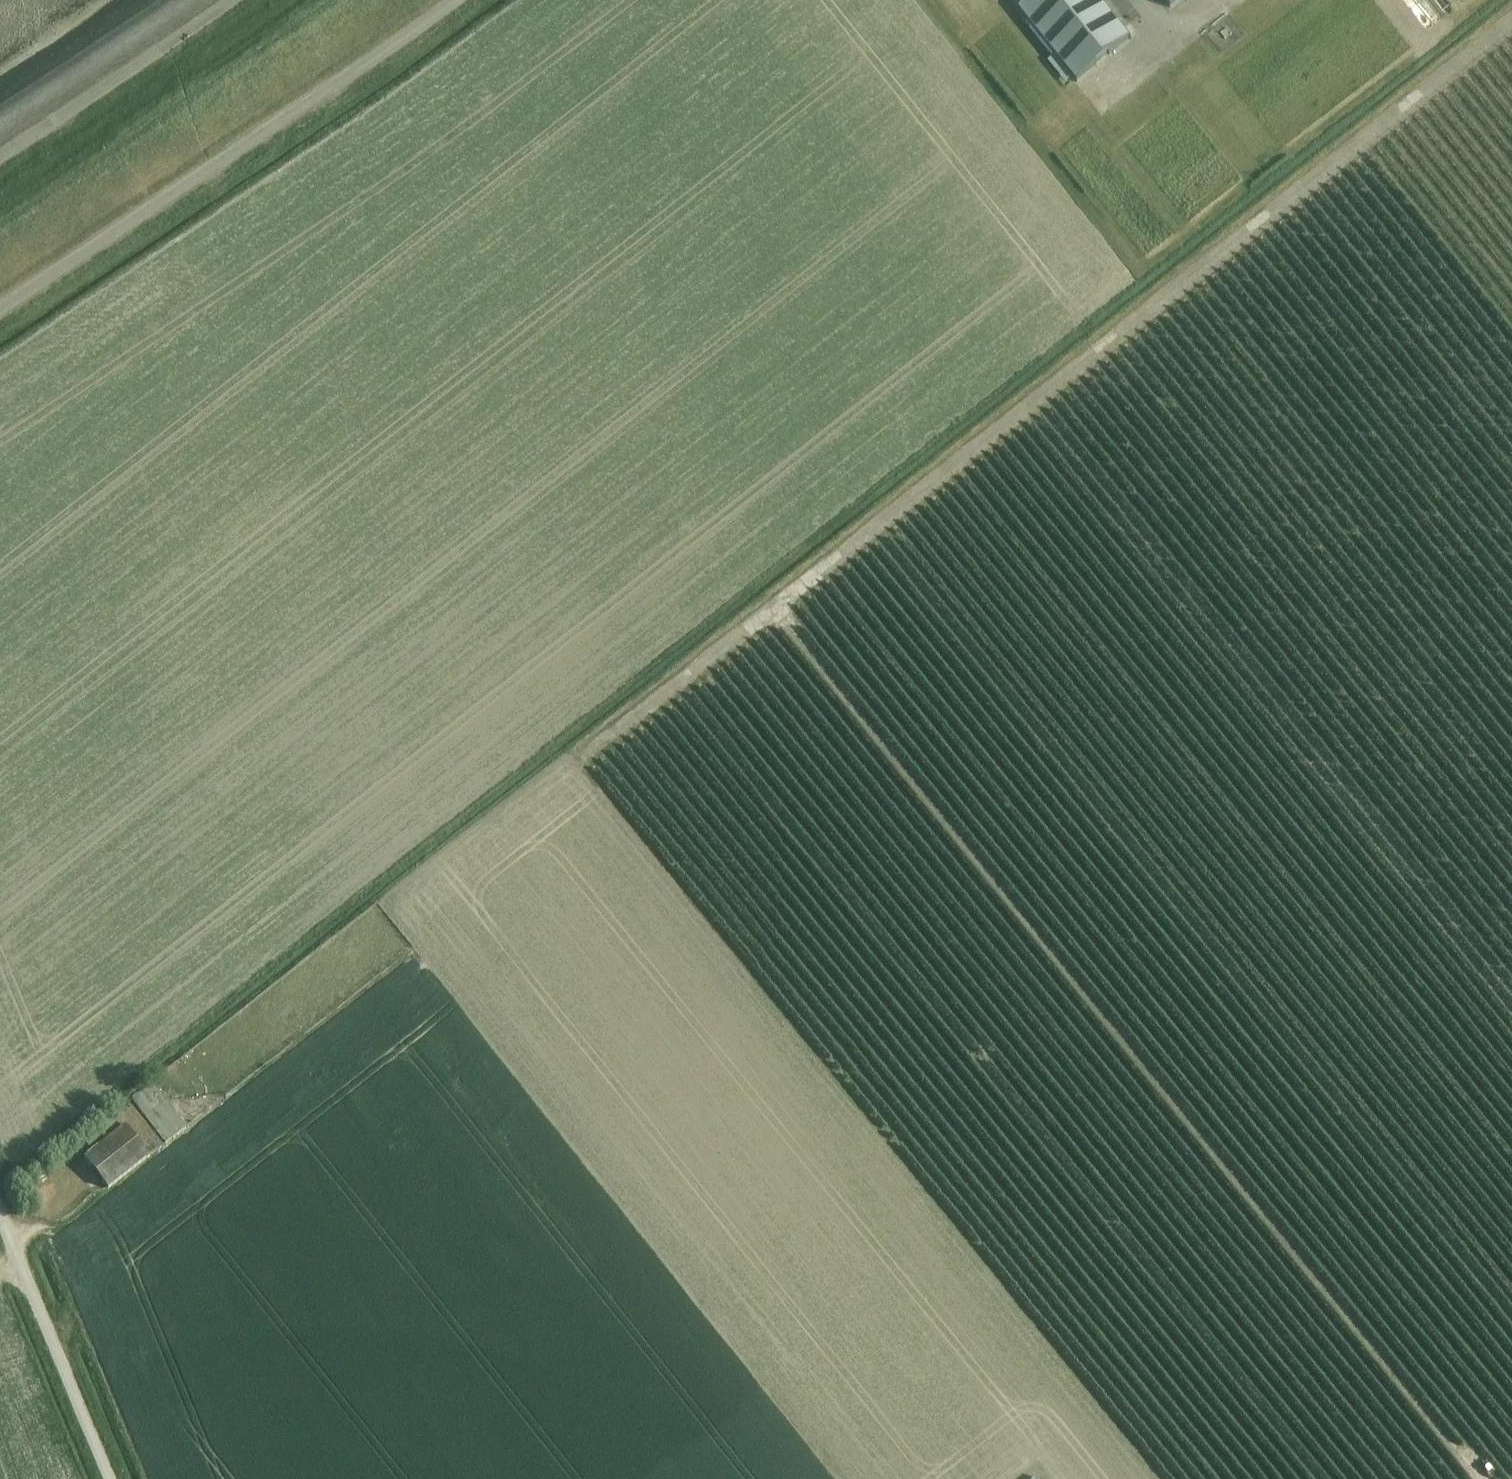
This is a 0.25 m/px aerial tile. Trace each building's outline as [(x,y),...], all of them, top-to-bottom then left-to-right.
[(1129,38),(1098,0),(1032,0),(1017,12),(1074,82),(1129,38)] [(140,1115),(122,1129),(83,1161),(107,1191),(184,1129),(151,1088),(131,1104),(140,1115)]
